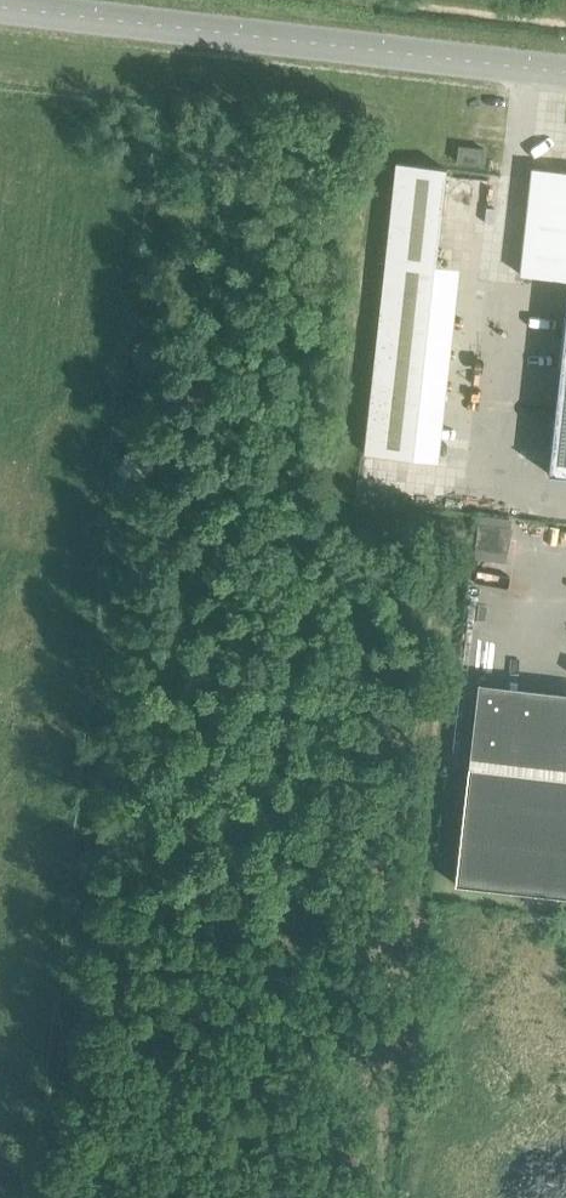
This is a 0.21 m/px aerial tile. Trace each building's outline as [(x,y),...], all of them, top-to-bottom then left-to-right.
[(455,163),(480,166),(482,150),(457,147),(455,163)] [(395,162),(384,259),(433,265),(433,264),(444,168),(444,167),(395,162)] [(530,169),(518,274),(565,279),(565,173),(530,169)] [(565,288),(546,472),(565,474),(565,288)] [(466,765),(453,883),(565,896),(565,777),(466,765)] [(33,1191),(0,1187),(0,1197),(32,1197),(33,1191)]
